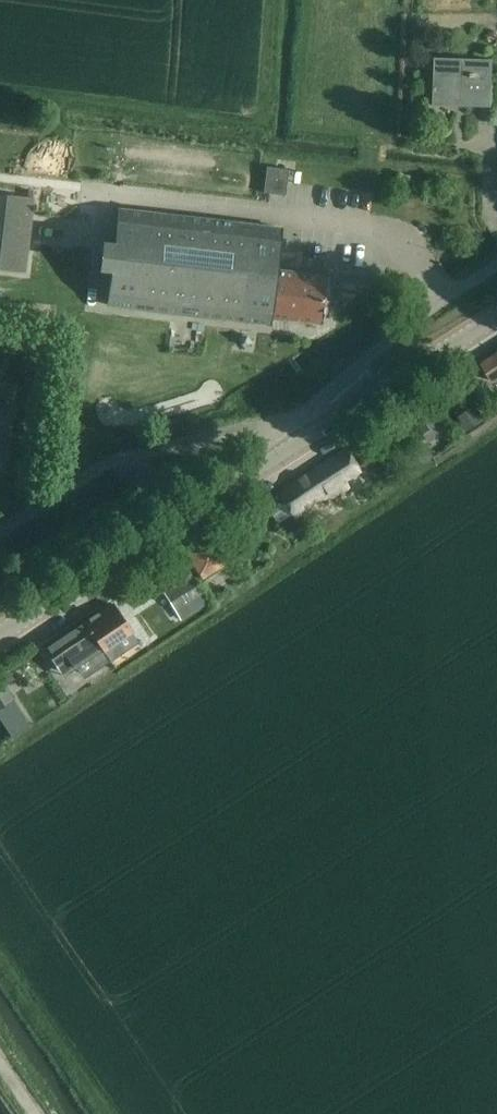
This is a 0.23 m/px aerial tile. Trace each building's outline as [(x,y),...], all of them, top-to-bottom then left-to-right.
[(434,105),(460,106),(492,107),(494,59),(435,57),(434,105)] [(266,166),(263,193),(285,195),(288,169),(266,166)] [(25,271),(33,196),(0,192),(0,268),(25,271)] [(107,305),(110,306),(268,324),(268,317),(322,323),(327,278),(328,275),(275,269),(280,228),(117,209),(107,305)] [(477,368),(483,377),(490,373),(495,381),(496,379),(496,353),(483,362),(483,363),(477,368)] [(412,416),(423,433),(429,442),(444,433),(427,406),(412,416)] [(473,407),(458,417),(466,429),(468,432),(482,422),(481,420),(473,407)] [(286,500),(269,511),(277,523),(293,513),(297,519),(347,487),(345,483),(359,474),(353,463),(343,449),(279,490),(286,500)] [(149,465),(129,475),(136,490),(156,481),(149,465)] [(132,501),(119,508),(125,517),(136,511),(132,501)] [(222,565),(206,540),(185,552),(203,577),(222,565)] [(172,586),(163,592),(175,611),(179,617),(203,604),(210,599),(193,573),(187,577),(172,586)] [(111,603),(55,641),(44,648),(60,670),(65,666),(70,673),(78,668),(85,678),(125,650),(118,640),(130,631),(111,603)] [(14,699),(0,677),(0,708),(14,699)]
